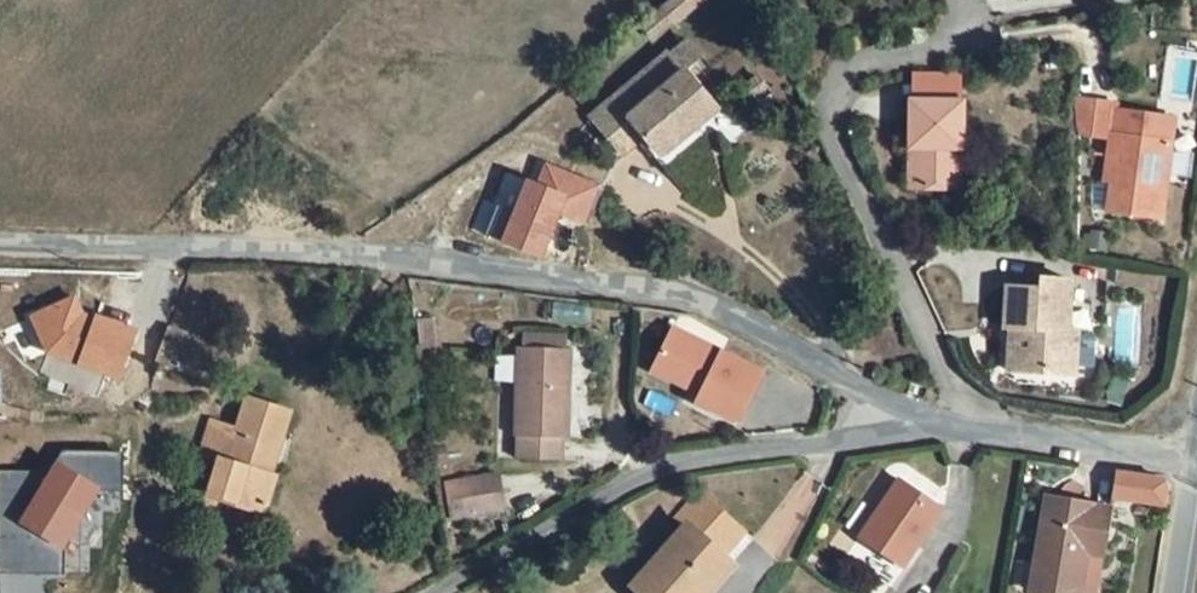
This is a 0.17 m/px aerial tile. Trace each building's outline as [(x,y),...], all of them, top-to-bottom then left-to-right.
[(667,30),(699,0),(665,0),(651,13),(667,30)] [(667,62),(656,50),(579,110),(592,126),(616,108),(646,147),(707,101),(671,59),(667,62)] [(999,91),(955,72),(919,154),(965,173),(999,91)] [(1094,201),(1147,208),(1162,107),(1099,97),(1092,145),(1104,147),(1094,201)] [(1062,356),(1063,316),(1052,315),(1051,269),(1024,269),(1024,279),(989,278),(989,321),(1000,321),(1000,328),(993,328),(993,341),(1036,342),(1036,354),(1037,354),(1037,355),(1062,356)] [(737,383),(650,335),(634,365),(649,373),(651,380),(648,386),(676,401),(672,408),(706,427),(715,425),(737,383)] [(993,353),(1036,354),(1036,342),(993,341),(993,353)] [(492,437),(499,438),(497,465),(540,469),(542,443),(552,444),(561,361),(501,359),(492,437)] [(649,373),(634,365),(629,375),(648,386),(651,380),(649,373)] [(270,434),(277,409),(233,393),(224,419),(209,414),(198,444),(212,449),(210,459),(248,473),(264,431),(270,434)] [(1154,479),(1104,473),(1100,509),(1150,515),(1156,482),(1154,479)] [(476,475),(425,476),(426,509),(476,510),(476,475)] [(882,582),(923,516),(876,491),(836,556),(844,561),(854,566),(882,582)] [(654,532),(692,564),(713,540),(670,502),(648,527),(654,532)] [(1099,518),(1035,507),(1021,588),(1020,592),(1086,592),(1099,518)] [(703,574),(692,564),(654,532),(605,586),(613,592),(684,592),(703,574)]
